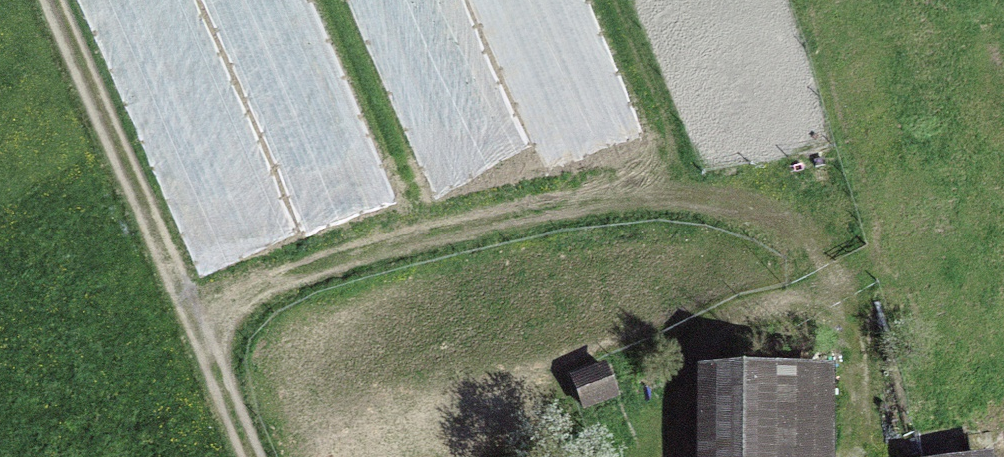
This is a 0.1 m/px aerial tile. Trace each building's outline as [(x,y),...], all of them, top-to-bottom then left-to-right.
[(728,383),(726,456),(836,456),(838,385),(728,383)]
